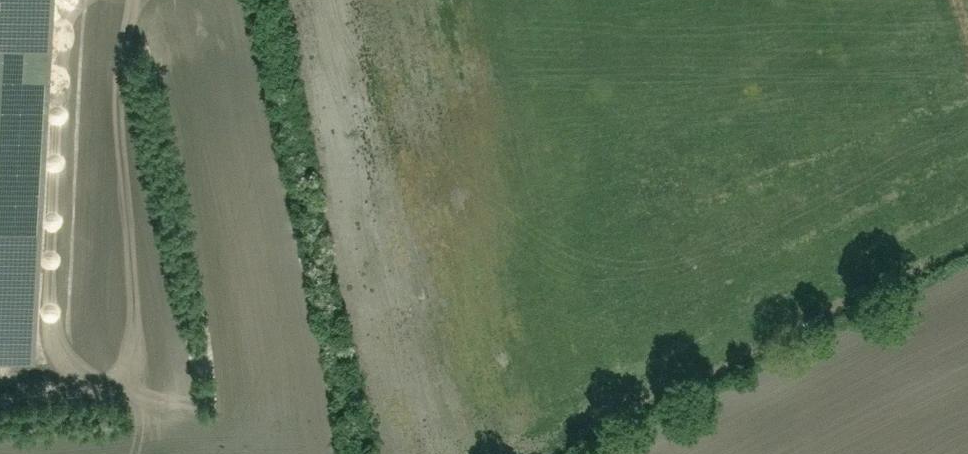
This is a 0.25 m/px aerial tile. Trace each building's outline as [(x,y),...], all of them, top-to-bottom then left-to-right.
[(32,359),(47,0),(0,0),(0,358),(32,359)]
